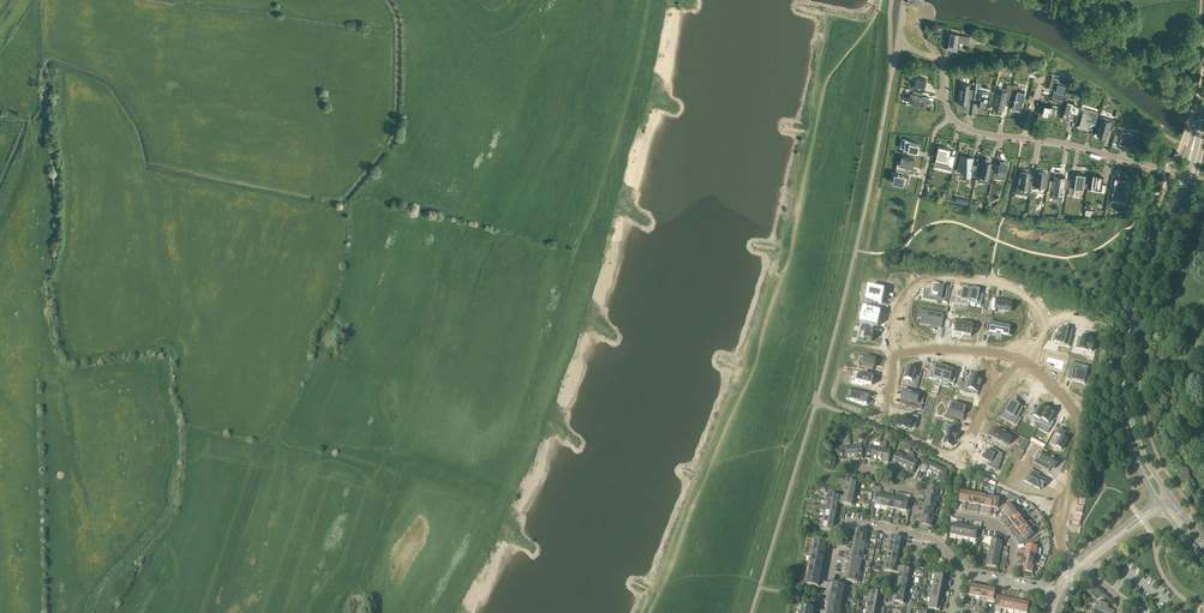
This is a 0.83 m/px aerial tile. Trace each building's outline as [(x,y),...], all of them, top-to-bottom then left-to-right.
[(952,33),(950,45),(950,49),(956,50),(958,41),(969,43),(970,37),(959,35),(959,34),(952,33)] [(914,88),(924,90),(927,78),(916,76),(914,88)] [(1056,90),(1054,98),(1064,100),(1066,93),(1063,93),(1066,83),(1067,83),(1067,82),(1067,80),(1061,78),(1061,80),(1054,78),(1052,84),(1051,84),(1050,88),(1049,88),(1056,90)] [(976,84),(974,99),(979,100),(979,99),(981,99),(981,100),(979,106),(987,108),(988,102),(990,93),(991,91),(981,89),(982,86),(981,86),(982,83),(980,83),(980,82),(976,82),(976,84)] [(960,98),(958,97),(957,103),(967,104),(968,98),(972,99),(973,89),(969,88),(970,84),(962,83),(960,98)] [(996,98),(994,104),(1003,106),(1005,98),(1009,99),(1012,85),(1007,84),(1007,88),(1006,90),(998,88),(996,96),(995,98),(996,98)] [(1013,106),(1021,108),(1025,91),(1017,89),(1018,85),(1013,84),(1009,102),(1014,103),(1013,106)] [(923,92),(913,90),(911,100),(926,104),(926,102),(927,97),(922,96),(923,92)] [(1069,120),(1068,121),(1069,121),(1070,117),(1073,117),(1074,113),(1077,114),(1080,107),(1073,105),(1074,102),(1073,104),(1067,102),(1064,114),(1063,114),(1063,115),(1062,118),(1069,120)] [(1045,104),(1043,111),(1050,113),(1056,114),(1058,105),(1052,104),(1052,105),(1045,104)] [(1088,130),(1090,124),(1094,125),(1098,112),(1088,109),(1087,114),(1083,112),(1078,127),(1081,128),(1081,129),(1086,130),(1088,130)] [(1101,121),(1097,135),(1106,138),(1108,130),(1112,131),(1116,120),(1106,117),(1104,122),(1101,121)] [(1127,148),(1137,149),(1139,138),(1138,138),(1139,132),(1131,131),(1131,134),(1121,132),(1119,144),(1127,146),(1127,148)] [(902,152),(911,154),(912,150),(918,151),(920,143),(905,139),(902,152)] [(951,172),(952,172),(955,155),(950,154),(951,148),(939,146),(934,168),(935,166),(946,168),(945,170),(951,171),(951,172)] [(960,154),(957,167),(962,168),(962,169),(961,171),(967,174),(967,175),(975,176),(977,165),(977,164),(977,165),(971,163),(972,162),(973,157),(968,156),(968,157),(966,156),(966,155),(960,154)] [(898,160),(896,168),(897,168),(898,168),(908,170),(909,166),(913,167),(915,159),(903,156),(903,157),(902,160),(898,160)] [(985,176),(987,176),(987,177),(989,169),(990,167),(990,166),(990,164),(991,164),(991,163),(988,162),(989,158),(983,157),(981,170),(982,170),(981,175),(984,176),(985,177),(985,176)] [(1006,176),(1008,163),(1004,162),(1003,162),(1000,162),(999,166),(996,165),(994,177),(1000,178),(1001,175),(1006,176)] [(893,172),(890,181),(903,184),(903,183),(907,184),(909,176),(908,175),(909,171),(907,170),(908,170),(898,168),(897,168),(896,173),(893,172)] [(1030,195),(1032,186),(1028,186),(1030,173),(1021,171),(1020,176),(1019,175),(1018,182),(1019,182),(1018,186),(1021,187),(1021,188),(1022,188),(1021,194),(1030,195)] [(1047,173),(1038,171),(1037,180),(1033,179),(1032,188),(1036,188),(1037,186),(1045,187),(1047,173)] [(1082,189),(1083,189),(1086,174),(1077,173),(1076,181),(1071,181),(1069,195),(1074,196),(1074,193),(1081,194),(1082,189)] [(1102,176),(1093,174),(1091,187),(1101,189),(1102,184),(1103,178),(1101,178),(1102,176)] [(1053,194),(1063,195),(1065,179),(1063,178),(1063,176),(1058,176),(1058,177),(1056,177),(1053,194)] [(1111,201),(1126,204),(1126,203),(1126,201),(1128,194),(1127,194),(1128,187),(1129,187),(1128,187),(1129,181),(1121,180),(1121,179),(1121,180),(1117,180),(1116,190),(1114,190),(1114,189),(1113,189),(1112,199),(1111,201)] [(927,289),(926,296),(937,298),(936,302),(942,303),(942,302),(946,302),(949,287),(940,286),(940,288),(934,286),(934,290),(927,289)] [(958,292),(957,298),(961,299),(961,301),(969,303),(971,291),(963,289),(962,293),(958,292)] [(868,300),(868,303),(876,304),(877,302),(880,302),(882,293),(881,293),(882,292),(874,291),(870,290),(868,300)] [(971,291),(969,303),(977,305),(977,306),(981,307),(983,296),(979,295),(980,291),(971,290),(971,291)] [(993,300),(991,311),(995,312),(996,310),(1008,312),(1010,303),(1004,302),(1004,301),(997,300),(997,301),(993,300)] [(866,309),(863,322),(876,325),(877,319),(878,316),(876,316),(877,312),(866,309)] [(920,312),(919,318),(926,320),(925,325),(932,326),(932,329),(934,329),(934,331),(935,332),(935,329),(935,328),(940,329),(940,330),(941,330),(943,315),(919,311),(920,312)] [(989,320),(986,333),(987,333),(987,335),(990,335),(991,334),(996,335),(996,336),(1002,337),(1002,336),(1007,337),(1008,328),(1003,327),(1004,326),(998,325),(998,326),(993,325),(993,321),(989,320)] [(953,321),(952,327),(956,328),(954,335),(963,336),(965,323),(953,321)] [(965,323),(963,336),(971,338),(972,331),(976,332),(977,325),(973,325),(965,323)] [(1055,344),(1069,348),(1072,334),(1068,333),(1069,330),(1066,329),(1062,328),(1062,330),(1061,332),(1059,331),(1058,335),(1056,344),(1055,344)] [(860,332),(858,340),(865,342),(865,341),(872,342),(874,337),(874,334),(872,333),(872,334),(867,333),(867,330),(866,330),(861,329),(860,331),(864,332),(864,333),(860,332)] [(1078,341),(1076,350),(1088,353),(1088,352),(1091,353),(1093,346),(1090,345),(1091,340),(1090,340),(1090,339),(1085,337),(1084,338),(1083,338),(1082,342),(1078,341)] [(861,357),(858,368),(869,371),(873,371),(874,366),(875,366),(876,361),(875,360),(872,360),(861,357)] [(1048,357),(1046,363),(1052,368),(1058,373),(1059,370),(1063,370),(1065,362),(1056,360),(1057,359),(1055,359),(1048,357)] [(1072,363),(1069,377),(1072,378),(1072,380),(1084,383),(1084,384),(1084,385),(1087,372),(1080,371),(1081,366),(1072,363)] [(931,371),(929,379),(941,382),(945,369),(944,369),(944,368),(944,369),(943,368),(942,368),(937,367),(935,372),(931,371)] [(908,368),(904,380),(912,382),(914,378),(914,376),(916,370),(908,368)] [(945,369),(941,382),(950,385),(954,386),(955,380),(951,378),(953,371),(948,370),(948,369),(948,370),(947,370),(947,369),(946,369),(945,369)] [(853,379),(851,384),(865,387),(865,386),(870,387),(872,379),(858,376),(857,380),(853,379)] [(964,392),(963,393),(971,395),(972,391),(978,393),(979,388),(980,388),(981,383),(981,381),(980,380),(978,379),(978,380),(977,380),(977,378),(976,377),(974,376),(974,377),(972,376),(972,377),(970,383),(966,382),(966,385),(964,392)] [(904,391),(901,400),(906,402),(905,406),(916,410),(920,396),(904,391)] [(852,392),(850,401),(854,403),(859,405),(860,405),(861,405),(863,405),(864,406),(865,406),(867,405),(867,402),(868,397),(867,397),(862,396),(862,394),(852,392)] [(1008,407),(1005,413),(1013,418),(1010,423),(1014,425),(1022,412),(1018,410),(1019,407),(1017,406),(1017,405),(1017,404),(1017,403),(1016,403),(1014,402),(1013,403),(1012,402),(1009,408),(1008,407)] [(946,417),(946,418),(959,421),(960,417),(964,418),(966,408),(952,405),(950,412),(948,411),(947,417),(946,417)] [(1032,412),(1029,418),(1032,419),(1032,421),(1039,425),(1046,411),(1039,407),(1035,414),(1032,412)] [(1039,425),(1038,428),(1048,433),(1050,429),(1053,424),(1050,422),(1054,414),(1047,410),(1046,411),(1039,425)] [(899,418),(897,426),(900,427),(902,427),(901,428),(906,429),(906,428),(910,430),(913,421),(917,422),(918,418),(912,416),(911,420),(904,418),(904,420),(899,418)] [(945,425),(943,429),(947,430),(944,444),(945,445),(947,446),(948,446),(951,447),(951,446),(952,447),(954,441),(955,441),(957,435),(956,434),(956,432),(954,432),(955,428),(945,425)] [(998,429),(993,437),(1008,445),(1013,437),(998,429)] [(1054,439),(1051,445),(1052,445),(1060,450),(1061,451),(1067,440),(1063,438),(1064,435),(1066,432),(1060,429),(1056,435),(1059,436),(1057,441),(1054,439)] [(843,443),(843,446),(839,446),(839,460),(844,460),(844,459),(851,458),(850,446),(851,446),(850,442),(843,443)] [(880,444),(877,460),(884,461),(884,462),(888,463),(891,450),(884,448),(885,448),(887,447),(887,444),(884,442),(882,443),(882,444),(880,444)] [(874,443),(874,447),(868,446),(866,459),(870,460),(870,458),(877,460),(880,444),(874,443)] [(862,445),(851,446),(850,446),(851,458),(858,458),(858,459),(862,459),(862,445)] [(981,458),(981,459),(981,460),(982,460),(987,463),(987,464),(987,465),(987,466),(988,467),(988,468),(989,468),(995,471),(998,466),(995,464),(1001,454),(991,448),(989,452),(987,451),(985,455),(983,454),(981,457),(981,458)] [(896,465),(902,468),(907,456),(897,452),(891,464),(895,466),(896,465)] [(907,456),(902,468),(909,470),(908,472),(912,474),(915,468),(916,469),(914,474),(917,476),(921,467),(916,465),(918,461),(914,459),(914,457),(913,453),(909,452),(907,456)] [(1036,459),(1033,463),(1048,472),(1051,467),(1054,469),(1058,462),(1054,460),(1055,459),(1052,458),(1044,454),(1042,457),(1041,458),(1040,461),(1036,459)] [(1015,458),(1011,465),(1015,468),(1019,460),(1015,458)] [(926,473),(931,475),(933,472),(938,475),(937,481),(944,482),(947,471),(925,461),(921,471),(926,473)] [(1030,470),(1024,482),(1039,490),(1041,487),(1043,488),(1046,483),(1040,480),(1038,479),(1040,475),(1030,470)] [(848,482),(846,487),(858,490),(859,484),(848,482)] [(846,487),(845,493),(857,495),(858,490),(846,487)] [(928,487),(927,494),(937,496),(940,496),(942,490),(928,487)] [(874,506),(881,507),(883,496),(879,496),(881,489),(875,488),(873,500),(875,501),(874,506)] [(959,502),(965,503),(968,493),(961,491),(959,502)] [(968,493),(965,503),(972,504),(974,494),(968,493)] [(987,496),(985,507),(991,508),(993,498),(994,494),(987,493),(987,496)] [(927,494),(926,500),(936,502),(937,496),(927,494)] [(974,494),(972,504),(978,506),(980,495),(974,494)] [(827,495),(826,501),(838,503),(839,497),(827,495)] [(980,495),(978,506),(985,507),(987,496),(980,495)] [(883,496),(881,507),(887,508),(889,497),(883,496)] [(889,497),(887,508),(888,508),(887,510),(888,511),(892,512),(894,511),(894,509),(896,499),(889,497)] [(993,498),(991,508),(998,509),(1000,499),(993,498)] [(856,501),(844,499),(843,505),(855,507),(856,501)] [(894,509),(900,511),(902,500),(896,499),(894,509)] [(902,500),(900,511),(907,512),(909,501),(902,500)] [(926,500),(924,507),(935,509),(936,502),(926,500)] [(1002,510),(1006,516),(1015,509),(1010,504),(1002,510)] [(924,507),(923,513),(934,515),(937,516),(938,509),(935,509),(924,507)] [(1015,509),(1006,516),(1010,521),(1019,514),(1015,509)] [(923,513),(922,519),(932,521),(934,515),(923,513)] [(1019,514),(1010,521),(1014,526),(1022,519),(1019,514)] [(922,519),(921,526),(920,529),(928,531),(929,527),(931,528),(932,521),(922,519)] [(1022,519),(1014,526),(1018,531),(1026,525),(1022,519)] [(1026,525),(1018,531),(1022,536),(1030,530),(1035,526),(1031,522),(1027,525),(1026,525)] [(833,526),(822,524),(820,530),(832,532),(833,526)] [(956,537),(958,526),(952,525),(950,535),(956,537)] [(958,526),(956,537),(963,538),(965,527),(958,526)] [(965,527),(963,538),(969,539),(971,528),(965,527)] [(971,528),(969,539),(976,540),(978,530),(971,528)] [(856,530),(854,536),(866,538),(867,532),(856,530)] [(1030,530),(1022,536),(1026,542),(1034,535),(1030,530)] [(890,537),(888,543),(900,545),(901,539),(890,537)] [(992,541),(990,548),(1001,550),(1002,543),(999,542),(999,539),(993,537),(992,541)] [(828,542),(813,539),(804,585),(819,588),(820,581),(821,576),(827,546),(828,542)] [(1027,546),(1025,552),(1036,555),(1037,548),(1027,546)] [(990,548),(989,554),(1000,556),(1001,550),(990,548)] [(1025,552),(1024,559),(1035,561),(1036,555),(1025,552)] [(989,554),(988,560),(998,562),(1000,556),(989,554)] [(1024,559),(1023,565),(1033,567),(1035,561),(1024,559)] [(998,562),(988,560),(987,567),(997,569),(998,562)] [(896,568),(884,565),(883,571),(894,574),(896,568)] [(1033,567),(1023,565),(1022,572),(1025,572),(1028,573),(1032,574),(1033,567)] [(901,568),(900,574),(911,577),(913,571),(901,568)] [(842,569),(842,571),(847,572),(847,576),(858,578),(859,572),(848,570),(846,570),(842,569)] [(935,575),(934,581),(945,583),(947,577),(935,575)] [(840,582),(843,582),(846,583),(846,582),(857,584),(858,578),(847,576),(846,578),(844,578),(843,580),(840,579),(840,582)] [(834,585),(828,612),(843,612),(848,587),(834,585)] [(968,595),(974,597),(976,586),(970,585),(968,595)] [(976,586),(974,597),(981,598),(983,587),(976,586)] [(933,587),(931,592),(943,595),(943,594),(945,595),(949,596),(949,593),(947,593),(946,591),(944,591),(944,589),(933,587)] [(983,587),(981,598),(980,601),(986,602),(989,589),(983,587)] [(1091,587),(1086,592),(1096,600),(1098,597),(1104,602),(1107,598),(1101,594),(1101,595),(1094,589),(1094,590),(1091,587)] [(989,589),(986,602),(987,602),(994,603),(995,601),(994,601),(996,590),(989,589)] [(870,592),(869,598),(880,600),(882,594),(870,592)] [(907,599),(895,597),(894,603),(906,605),(907,599)] [(995,608),(1001,609),(1003,598),(997,597),(995,608)] [(1003,598),(1001,609),(1008,610),(1010,600),(1003,598)] [(1010,600),(1008,610),(1014,611),(1016,601),(1010,600)] [(1016,601),(1014,611),(1020,612),(1022,602),(1016,601)] [(1020,612),(1022,612),(1027,612),(1029,603),(1022,602),(1020,612)] [(868,603),(867,609),(878,611),(880,611),(880,612),(884,612),(884,609),(879,607),(879,606),(868,603)] [(1094,610),(1094,611),(1105,612),(1114,612),(1114,611),(1107,609),(1108,605),(1096,603),(1094,610)] [(941,606),(929,604),(928,610),(940,612),(941,606)]
